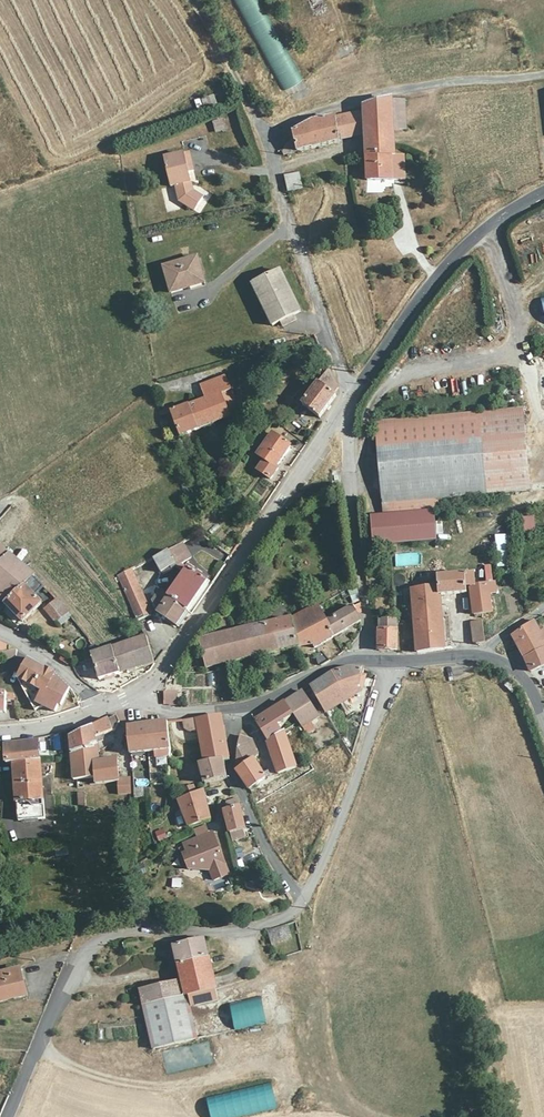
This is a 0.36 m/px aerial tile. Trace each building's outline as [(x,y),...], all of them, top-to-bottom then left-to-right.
[(259,0),(233,0),(282,89),(302,78),(259,0)] [(205,109),(218,107),(216,96),(203,98),(205,109)] [(390,129),(387,96),(362,103),(363,108),(366,131),(369,154),(392,153),(390,129)] [(400,96),(387,96),(390,129),(403,126),(400,96)] [(366,131),(363,108),(337,115),(339,134),(366,131)] [(339,134),(337,115),(292,129),(292,134),(283,148),(340,138),(339,134)] [(216,133),(228,130),(226,118),(214,121),(216,133)] [(406,151),(392,153),(395,178),(408,178),(406,151)] [(194,152),(170,157),(173,172),(177,189),(181,199),(181,202),(198,212),(208,198),(197,189),(193,171),(198,170),(194,152)] [(395,178),(392,153),(369,154),(369,159),(371,180),(395,178)] [(287,169),(291,186),(307,182),(303,166),(287,169)] [(199,258),(166,267),(172,291),(204,282),(199,258)] [(284,273),(255,287),(272,327),(280,324),(284,328),(295,324),(294,318),(302,315),(284,273)] [(332,389),(323,372),(297,406),(315,419),(330,399),(328,396),(332,392),(332,389)] [(229,377),(205,385),(209,397),(174,411),(179,427),(176,429),(179,437),(234,417),(229,403),(237,399),(229,377)] [(524,408),(379,420),(387,514),(437,510),(444,509),(443,497),(531,490),(524,408)] [(288,449),(269,437),(253,460),(260,465),(253,475),(267,484),(275,472),(273,470),(288,449)] [(437,510),(387,514),(373,515),(376,546),(440,541),(437,510)] [(525,534),(537,533),(536,515),(524,516),(525,534)] [(512,566),(511,534),(497,534),(499,567),(512,566)] [(184,561),(176,544),(147,560),(154,574),(168,566),(169,569),(184,561)] [(0,552),(0,602),(4,605),(23,586),(28,582),(32,579),(17,566),(0,552)] [(422,552),(395,553),(396,567),(423,565),(422,552)] [(491,565),(485,566),(488,581),(494,580),(491,565)] [(156,577),(169,569),(168,566),(154,574),(156,577)] [(185,570),(181,567),(172,581),(176,583),(185,570)] [(166,598),(184,611),(204,583),(185,570),(176,583),(166,598)] [(517,570),(504,571),(505,580),(518,579),(517,570)] [(471,593),(470,585),(469,572),(442,574),(443,586),(412,589),(418,651),(450,648),(445,596),(471,593)] [(134,622),(145,616),(124,573),(113,579),(134,622)] [(46,600),(50,596),(48,595),(32,579),(28,582),(46,600)] [(473,614),(495,612),(493,594),(499,593),(498,582),(470,585),(471,593),(473,614)] [(23,586),(4,605),(20,624),(40,606),(23,586)] [(357,588),(350,591),(354,603),(361,600),(357,588)] [(173,626),(184,611),(166,598),(161,595),(157,592),(149,603),(156,614),(173,626)] [(57,627),(68,618),(54,603),(44,611),(57,627)] [(329,619),(320,604),(295,618),(301,646),(309,645),(310,650),(338,636),(329,619)] [(364,620),(355,605),(329,619),(338,636),(364,620)] [(301,646),(295,618),(202,639),(209,666),(301,646)] [(382,650),(399,651),(400,621),(383,620),(382,650)] [(476,643),(486,642),(484,620),(474,621),(476,643)] [(540,622),(517,636),(532,660),(543,654),(543,627),(540,622)] [(98,680),(151,664),(149,651),(142,640),(97,654),(91,656),(98,680)] [(331,662),(310,650),(321,665),(331,662)] [(14,653),(6,653),(7,664),(15,660),(15,653),(14,653)] [(532,660),(537,672),(543,669),(543,654),(532,660)] [(72,662),(62,656),(60,661),(69,667),(72,662)] [(60,703),(63,685),(54,674),(24,658),(14,681),(34,711),(39,707),(54,710),(56,703),(60,703)] [(231,671),(221,671),(222,685),(232,684),(231,671)] [(369,690),(371,674),(357,674),(339,678),(318,692),(329,711),(369,690)] [(305,725),(307,729),(326,717),(309,691),(291,702),(305,725)] [(179,692),(165,692),(165,694),(165,704),(179,704),(179,692)] [(273,710),(252,723),(257,732),(278,721),(273,710)] [(223,715),(185,719),(191,730),(204,729),(210,760),(205,761),(210,785),(231,780),(229,764),(233,762),(223,715)] [(114,716),(67,739),(70,757),(94,754),(93,745),(99,743),(117,733),(121,726),(118,720),(114,716)] [(171,724),(133,725),(134,753),(172,752),(171,724)] [(243,771),(260,759),(265,756),(254,732),(249,732),(244,747),(243,771)] [(37,744),(3,749),(5,768),(13,768),(18,824),(45,822),(37,744)] [(286,773),(301,767),(304,765),(297,745),(280,752),(286,773)] [(73,781),(75,781),(93,779),(92,768),(95,767),(94,754),(70,757),(73,781)] [(309,767),(314,775),(328,765),(323,758),(309,767)] [(243,771),(256,789),(279,777),(276,772),(269,775),(260,759),(243,771)] [(92,768),(93,779),(95,787),(117,784),(118,783),(116,764),(95,767),(92,768)] [(118,783),(117,784),(118,790),(128,789),(128,782),(118,783)] [(207,793),(185,801),(196,826),(217,819),(207,793)] [(236,809),(233,803),(225,806),(227,815),(225,816),(225,817),(230,837),(240,834),(242,832),(236,809)] [(208,840),(205,832),(180,843),(183,852),(180,854),(187,868),(195,864),(209,868),(213,878),(227,870),(212,838),(208,840)] [(240,834),(230,837),(233,846),(242,843),(240,834)] [(187,868),(180,854),(175,856),(181,871),(187,868)] [(289,924),(271,929),(274,943),(293,938),(289,924)] [(176,945),(182,969),(184,977),(190,1000),(220,992),(206,938),(176,945)] [(0,977),(0,1004),(25,999),(20,972),(0,977)] [(184,977),(142,988),(148,1011),(190,1000),(184,977)] [(222,1002),(220,992),(190,1000),(192,1010),(222,1002)] [(262,999),(232,1006),(238,1027),(267,1020),(262,999)] [(148,1011),(156,1045),(198,1034),(192,1010),(190,1000),(148,1011)] [(211,1042),(161,1050),(164,1072),(214,1065),(211,1042)] [(210,1098),(214,1116),(225,1116),(279,1103),(274,1082),(210,1098)]
